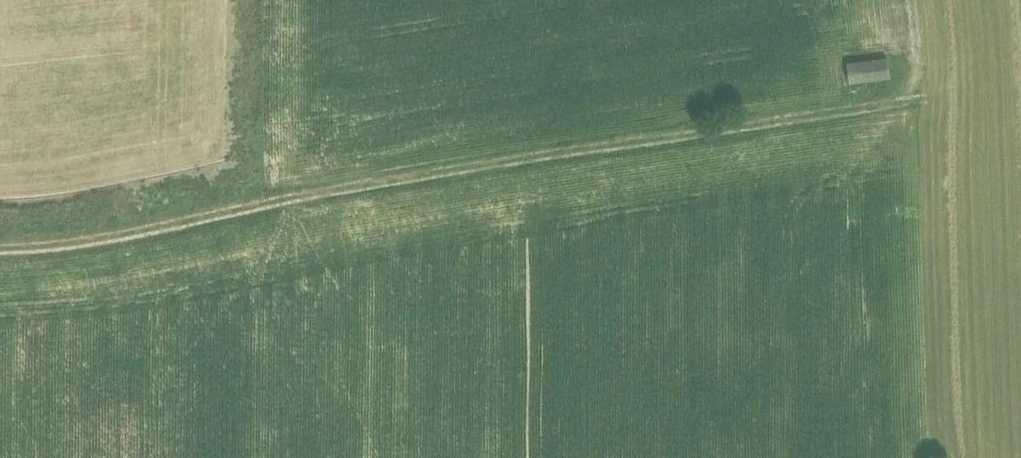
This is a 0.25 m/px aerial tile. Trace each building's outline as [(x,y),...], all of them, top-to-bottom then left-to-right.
[(849,83),(890,77),(888,56),(847,62),(849,83)]
